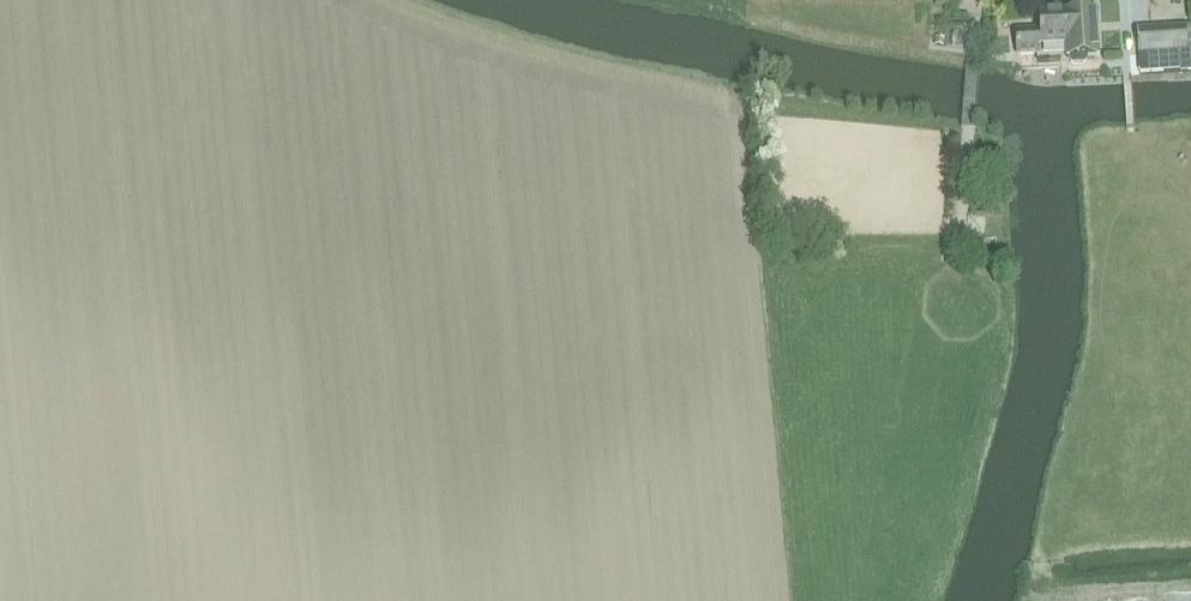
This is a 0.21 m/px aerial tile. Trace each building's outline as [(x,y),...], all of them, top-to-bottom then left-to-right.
[(1087,57),(1099,56),(1096,10),(1040,13),(1041,31),(1016,31),(1017,55),(1039,55),(1038,42),(1069,40),(1070,64),(1072,66),(1085,65),(1088,62),(1087,57)] [(1186,27),(1186,26),(1138,29),(1139,53),(1139,55),(1180,53),(1181,75),(1190,75),(1190,50),(1187,50),(1186,27)]
